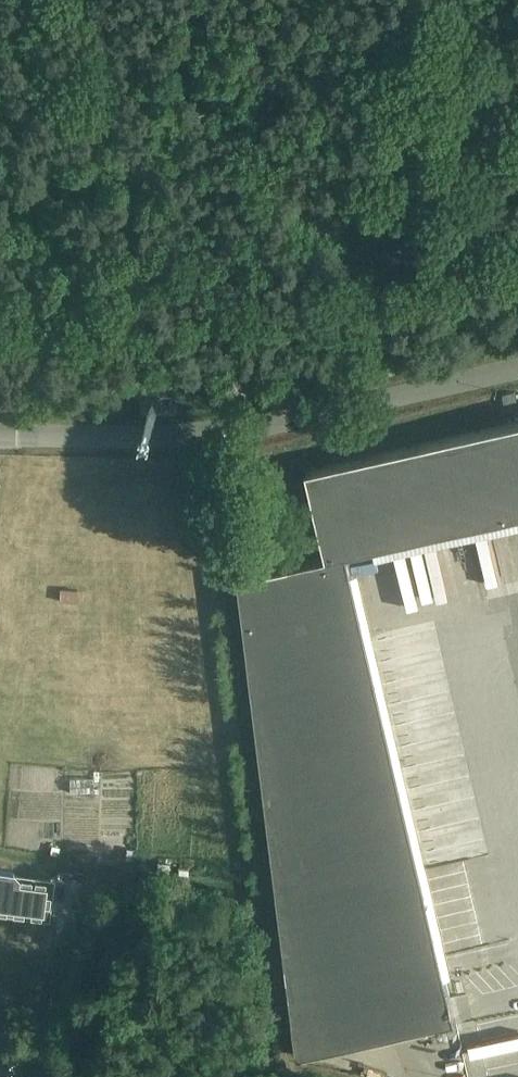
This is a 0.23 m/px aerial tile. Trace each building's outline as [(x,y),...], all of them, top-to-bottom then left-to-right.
[(327,556),(347,552),(517,512),(517,421),(307,470),(327,556)] [(270,478),(274,494),(285,492),(282,476),(270,478)] [(456,1019),(347,552),(327,556),(239,577),(298,1056),(456,1019)] [(47,915),(51,878),(16,874),(11,869),(0,868),(0,909),(47,915)] [(473,901),(440,909),(446,937),(480,929),(473,901)]
